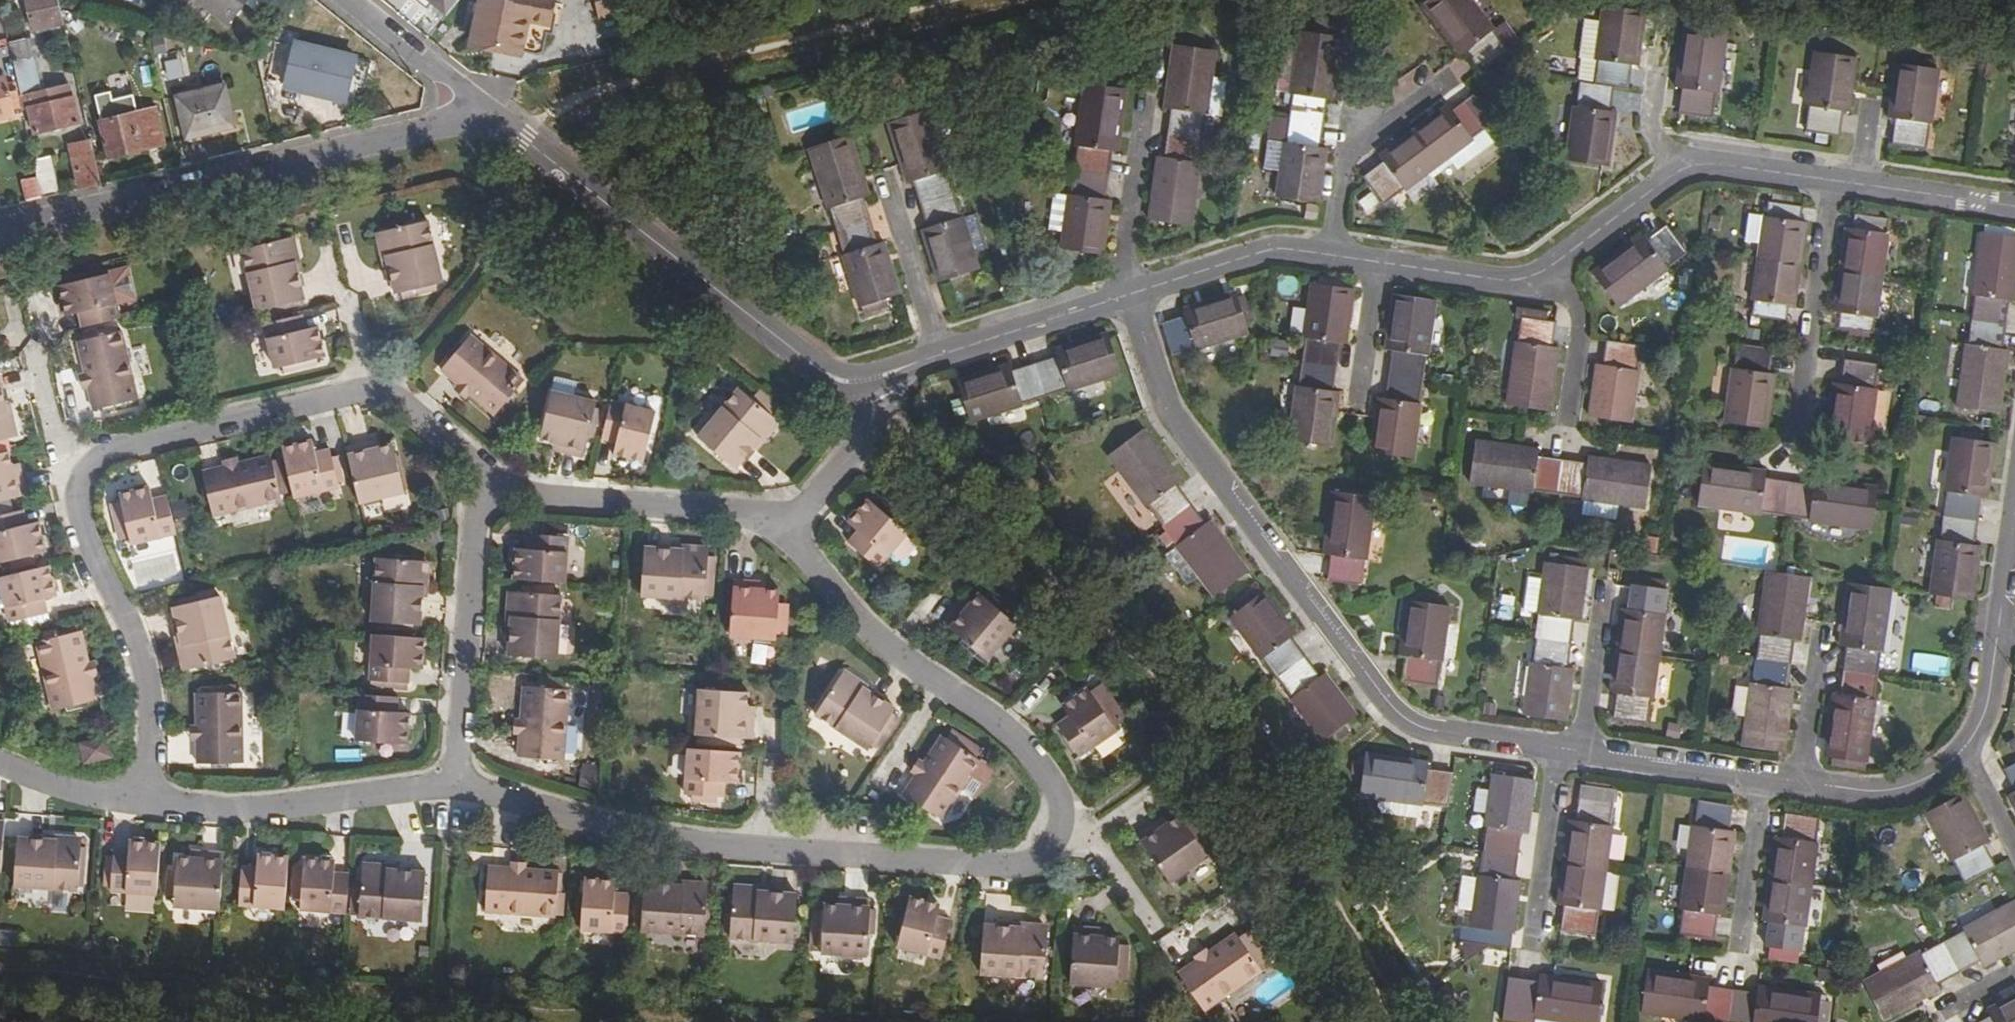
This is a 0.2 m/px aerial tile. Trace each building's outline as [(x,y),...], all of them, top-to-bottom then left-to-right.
[(63,8),(61,0),(28,0),(35,27),(66,20),(63,9),(63,8)] [(231,24),(249,0),(200,0),(231,24)] [(545,55),(559,3),(550,0),(484,0),(474,37),(537,57),(545,55)] [(625,0),(600,0),(607,29),(630,23),(625,0)] [(1479,66),(1504,47),(1487,27),(1490,25),(1470,0),(1422,0),(1419,2),(1455,50),(1462,45),(1479,66)] [(1597,55),(1593,79),(1578,77),(1575,102),(1572,101),(1564,154),(1609,160),(1617,108),(1608,107),(1612,82),(1625,84),(1630,59),(1638,60),(1645,8),(1600,1),(1594,54),(1597,55)] [(1685,22),(1676,81),(1682,82),(1678,108),(1711,113),(1715,87),(1718,87),(1726,28),(1685,22)] [(1280,134),(1277,133),(1272,164),(1268,191),(1312,198),(1321,141),(1312,140),(1316,115),(1320,89),(1328,89),(1337,31),(1293,25),(1285,83),(1287,83),(1284,111),(1280,134)] [(286,80),(295,44),(298,30),(285,28),(273,77),(286,80)] [(1194,154),(1191,154),(1198,105),(1202,106),(1211,42),(1168,36),(1159,100),(1166,100),(1159,148),(1151,148),(1141,210),(1185,216),(1194,154)] [(9,42),(25,107),(30,106),(36,131),(79,122),(70,85),(42,91),(35,58),(32,58),(28,38),(9,42)] [(295,44),(286,80),(285,81),(346,95),(350,81),(355,60),(326,54),(327,52),(295,44)] [(1841,105),(1849,107),(1857,53),(1815,46),(1807,100),(1810,100),(1806,127),(1837,131),(1841,105)] [(1927,118),(1931,119),(1939,66),(1897,59),(1890,112),(1895,113),(1891,139),(1924,145),(1927,118)] [(355,60),(350,81),(364,84),(369,63),(355,60)] [(1068,136),(1072,137),(1065,183),(1062,183),(1054,239),(1096,244),(1104,190),(1096,189),(1103,141),(1111,142),(1121,81),(1078,74),(1068,136)] [(12,114),(5,75),(0,76),(0,117),(12,114)] [(225,83),(176,95),(186,138),(234,126),(225,83)] [(1470,131),(1481,123),(1462,97),(1451,105),(1446,99),(1431,110),(1408,127),(1416,177),(1438,160),(1439,160),(1473,134),(1470,131)] [(922,216),(916,218),(933,271),(973,258),(957,205),(954,206),(939,160),(943,158),(923,98),(882,110),(902,172),(907,170),(922,216)] [(153,107),(103,119),(110,155),(162,143),(153,107)] [(1495,141),(1481,123),(1470,131),(1473,134),(1439,160),(1438,160),(1416,177),(1419,197),(1438,183),(1434,177),(1453,162),(1458,169),(1495,141)] [(858,305),(876,300),(873,290),(880,287),(892,284),(875,230),(869,232),(854,187),(861,185),(842,124),(802,136),(822,197),(825,196),(840,241),(836,243),(854,296),(855,295),(858,305)] [(1416,177),(1408,127),(1377,150),(1383,157),(1362,173),(1381,199),(1402,183),(1404,186),(1416,177)] [(1272,164),(1277,133),(1258,131),(1254,162),(1272,164)] [(101,183),(91,136),(70,141),(81,188),(101,183)] [(50,155),(34,159),(37,173),(43,197),(60,193),(50,155)] [(23,177),(28,201),(43,197),(37,173),(23,177)] [(1419,197),(1416,177),(1404,186),(1415,200),(1419,197)] [(1765,212),(1762,212),(1758,239),(1756,253),(1750,295),(1752,295),(1750,310),(1784,315),(1786,300),(1792,301),(1799,260),(1805,218),(1799,217),(1802,202),(1767,198),(1765,212)] [(1743,236),(1758,239),(1762,212),(1747,210),(1743,236)] [(1853,226),(1846,225),(1833,307),(1841,308),(1839,324),(1868,328),(1870,313),(1876,313),(1888,231),(1883,230),(1886,214),(1855,210),(1853,226)] [(375,233),(378,246),(385,250),(388,262),(394,288),(440,277),(425,215),(379,227),(375,233)] [(1667,265),(1665,263),(1686,247),(1666,220),(1645,235),(1642,231),(1592,267),(1617,302),(1667,265)] [(1975,291),(1969,340),(1966,339),(1957,402),(1999,408),(2007,345),(1999,344),(2006,295),(2014,296),(2014,285),(2014,234),(1981,229),(1973,291),(1975,291)] [(295,256),(300,251),(297,239),(290,235),(241,246),(257,308),(305,296),(298,268),(295,256)] [(385,250),(378,246),(382,264),(388,262),(385,250)] [(304,267),(300,251),(295,256),(298,268),(304,267)] [(78,309),(81,324),(118,315),(107,270),(57,282),(65,313),(78,309)] [(1301,326),(1294,376),(1290,375),(1283,431),(1325,436),(1333,382),(1326,380),(1334,332),(1340,332),(1348,279),(1306,273),(1298,326),(1301,326)] [(1156,311),(1166,342),(1191,334),(1192,337),(1243,320),(1230,280),(1178,297),(1180,303),(1156,311)] [(1380,338),(1386,339),(1379,389),(1372,388),(1365,442),(1410,448),(1417,395),(1412,394),(1418,344),(1423,344),(1430,291),(1387,284),(1380,338)] [(873,290),(876,300),(883,297),(880,287),(873,290)] [(299,311),(266,319),(278,365),(327,353),(319,321),(302,325),(299,311)] [(1549,406),(1559,342),(1552,341),(1555,317),(1522,312),(1518,335),(1516,335),(1507,400),(1549,406)] [(1003,359),(1002,353),(949,369),(962,410),(1015,393),(1014,391),(1062,375),(1063,378),(1114,362),(1101,321),(1049,338),(1051,343),(1003,359)] [(84,371),(87,381),(93,407),(136,397),(121,328),(77,338),(84,371)] [(466,390),(474,397),(493,413),(524,376),(470,331),(439,367),(466,390)] [(1638,366),(1634,365),(1638,340),(1608,336),(1604,361),(1597,360),(1589,411),(1629,417),(1638,366)] [(1268,355),(1284,358),(1287,342),(1270,339),(1268,355)] [(1774,370),(1766,369),(1770,344),(1738,339),(1734,364),(1732,364),(1724,418),(1766,423),(1774,370)] [(1844,355),(1840,380),(1832,378),(1825,431),(1867,437),(1875,385),(1873,385),(1876,359),(1844,355)] [(732,464),(749,444),(757,435),(761,439),(774,423),(772,413),(736,384),(695,433),(732,464)] [(13,414),(5,408),(4,402),(0,386),(0,437),(10,435),(16,427),(13,414)] [(559,442),(557,449),(582,455),(595,398),(550,387),(537,437),(551,441),(559,442)] [(471,400),(474,397),(466,390),(463,393),(471,400)] [(10,401),(4,402),(5,408),(13,414),(10,401)] [(655,411),(610,401),(601,435),(616,438),(613,454),(644,462),(655,411)] [(1139,494),(1140,492),(1170,532),(1167,533),(1206,585),(1241,559),(1202,508),(1196,512),(1166,473),(1172,468),(1135,419),(1101,445),(1139,494)] [(1973,597),(1973,593),(1980,542),(1972,541),(1979,493),(1987,494),(1994,440),(1952,434),(1945,487),(1948,488),(1945,512),(1942,537),(1938,537),(1930,592),(1973,597)] [(754,447),(761,439),(757,435),(749,444),(754,447)] [(1473,435),(1467,477),(1532,486),(1532,483),(1582,490),(1582,493),(1642,502),(1647,460),(1588,452),(1587,458),(1537,451),(1538,444),(1473,435)] [(376,437),(369,439),(370,446),(378,444),(376,437)] [(281,446),(293,496),(337,485),(336,481),(343,479),(339,464),(332,465),(329,449),(314,452),(311,439),(281,446)] [(345,444),(359,501),(404,489),(392,440),(378,444),(370,446),(369,439),(345,444)] [(550,447),(557,449),(559,442),(551,441),(550,447)] [(0,450),(0,497),(23,492),(17,468),(10,470),(9,463),(6,449),(0,450)] [(237,459),(225,462),(200,468),(212,518),(280,502),(269,452),(237,459)] [(337,455),(331,457),(332,465),(339,464),(337,455)] [(1812,473),(1811,479),(1762,472),(1763,465),(1700,457),(1693,499),(1758,508),(1758,505),(1805,511),(1805,514),(1868,523),(1873,481),(1812,473)] [(123,518),(128,536),(173,525),(166,494),(150,497),(146,479),(116,487),(118,494),(108,496),(114,521),(123,518)] [(1323,479),(1315,540),(1321,541),(1318,567),(1351,570),(1354,547),(1358,547),(1366,486),(1323,479)] [(877,564),(908,529),(868,496),(847,521),(856,528),(847,538),(877,564)] [(0,512),(0,561),(44,549),(37,519),(24,522),(20,508),(0,512)] [(123,518),(114,521),(115,529),(125,526),(123,518)] [(516,544),(514,576),(567,580),(570,531),(535,530),(535,545),(516,544)] [(688,549),(674,549),(645,548),(642,596),(705,600),(708,553),(702,545),(694,544),(688,549)] [(1562,552),(1561,559),(1583,562),(1584,555),(1562,552)] [(418,624),(419,592),(420,585),(427,577),(427,566),(422,559),(372,556),(368,620),(418,624)] [(1564,714),(1571,663),(1565,662),(1573,614),(1579,615),(1586,563),(1583,562),(1561,559),(1544,557),(1542,573),(1537,607),(1537,609),(1540,609),(1533,657),(1530,656),(1522,708),(1564,714)] [(47,563),(0,574),(0,588),(8,620),(45,612),(42,597),(55,595),(47,563)] [(1754,678),(1750,677),(1741,741),(1782,747),(1791,684),(1784,683),(1791,634),(1798,635),(1807,573),(1766,566),(1757,629),(1761,630),(1754,678)] [(1537,607),(1542,573),(1528,571),(1522,605),(1537,607)] [(756,585),(757,577),(733,576),(729,634),(776,637),(780,587),(766,586),(756,585)] [(756,585),(766,586),(766,578),(757,577),(756,585)] [(1648,693),(1652,694),(1663,608),(1661,607),(1665,583),(1634,579),(1630,602),(1622,601),(1610,686),(1618,688),(1615,712),(1645,715),(1648,693)] [(1838,641),(1845,642),(1838,691),(1831,690),(1822,753),(1865,759),(1874,696),(1871,695),(1878,646),(1881,647),(1890,585),(1846,579),(1838,641)] [(1310,667),(1281,627),(1287,621),(1256,581),(1222,606),(1253,647),(1256,645),(1285,686),(1283,687),(1314,728),(1349,703),(1317,661),(1310,667)] [(506,592),(505,606),(510,610),(509,622),(508,652),(555,655),(559,592),(511,588),(506,592)] [(1433,648),(1438,649),(1446,594),(1403,588),(1393,642),(1402,643),(1398,668),(1430,672),(1433,648)] [(182,640),(177,648),(181,663),(187,666),(234,654),(218,592),(171,603),(180,632),(182,640)] [(966,609),(962,606),(946,625),(988,659),(1018,624),(980,593),(972,602),(966,609)] [(966,609),(972,602),(968,599),(962,606),(966,609)] [(87,665),(85,654),(79,630),(36,640),(52,708),(95,697),(87,665)] [(182,640),(180,632),(173,634),(177,648),(182,640)] [(422,667),(424,636),(371,633),(367,679),(401,681),(402,666),(422,667)] [(749,644),(750,663),(764,662),(763,643),(749,644)] [(1946,678),(1950,657),(1913,651),(1909,671),(1946,678)] [(859,684),(859,678),(851,672),(839,673),(813,712),(869,747),(894,708),(871,692),(859,684)] [(859,684),(871,692),(875,687),(859,678),(859,684)] [(519,716),(518,728),(516,753),(562,757),(567,686),(521,682),(519,716)] [(1069,715),(1057,724),(1079,753),(1118,726),(1089,686),(1062,705),(1069,715)] [(747,713),(747,705),(748,690),(699,687),(697,734),(754,737),(755,713),(747,713)] [(196,690),(195,723),(195,734),(194,759),(240,761),(241,690),(196,690)] [(396,711),(397,695),(359,692),(356,738),(412,742),(414,712),(396,711)] [(747,713),(755,713),(756,705),(747,705),(747,713)] [(924,763),(917,774),(903,795),(943,819),(981,761),(943,735),(924,763)] [(110,756),(105,737),(78,743),(83,763),(110,756)] [(1439,793),(1443,760),(1419,757),(1420,750),(1359,742),(1353,783),(1415,793),(1415,791),(1439,793)] [(738,781),(739,749),(688,745),(686,792),(726,794),(727,780),(738,781)] [(359,759),(358,749),(333,751),(334,762),(359,759)] [(912,770),(917,774),(924,763),(919,760),(912,770)] [(2014,788),(2009,790),(2014,802),(2014,760),(2003,766),(2014,788)] [(1532,771),(1486,763),(1477,813),(1480,814),(1476,837),(1473,863),(1455,860),(1450,892),(1465,894),(1462,909),(1457,908),(1454,931),(1501,936),(1512,868),(1507,867),(1514,819),(1524,821),(1532,771)] [(1610,820),(1606,819),(1610,794),(1577,789),(1573,814),(1568,813),(1553,897),(1561,898),(1557,922),(1591,927),(1594,903),(1598,904),(1610,820)] [(1963,879),(1993,863),(1983,841),(1988,839),(1961,790),(1924,810),(1949,858),(1951,856),(1963,879)] [(1676,901),(1679,902),(1675,927),(1708,931),(1712,906),(1719,907),(1731,826),(1725,825),(1728,800),(1694,795),(1691,820),(1688,820),(1676,901)] [(1772,831),(1761,914),(1767,915),(1763,940),(1796,945),(1799,920),(1803,921),(1809,879),(1815,838),(1812,837),(1815,812),(1783,808),(1779,832),(1772,831)] [(1163,826),(1159,820),(1138,834),(1171,880),(1210,853),(1182,813),(1170,821),(1163,826)] [(1166,815),(1159,820),(1163,826),(1170,821),(1166,815)] [(76,836),(60,836),(55,841),(47,840),(17,838),(13,889),(77,892),(81,844),(76,836)] [(155,895),(159,844),(128,842),(127,855),(111,854),(108,892),(155,895)] [(170,909),(217,911),(222,856),(198,854),(197,860),(188,860),(173,859),(170,909)] [(283,909),(287,858),(254,856),(253,869),(238,869),(236,907),(283,909)] [(297,909),(345,912),(347,875),(330,874),(331,860),(301,858),(297,909)] [(423,873),(393,872),(385,872),(377,865),(363,864),(358,870),(355,918),(420,922),(423,873)] [(529,870),(517,870),(483,868),(480,914),(552,918),(554,872),(529,870)] [(579,928),(626,932),(628,893),(613,893),(613,880),(582,878),(579,928)] [(701,883),(687,882),(680,887),(673,887),(642,884),(640,933),(703,938),(706,890),(701,883)] [(795,896),(765,894),(757,894),(752,888),(737,887),(731,893),(728,940),(792,945),(795,896)] [(844,903),(845,896),(836,895),(836,903),(844,903)] [(940,958),(950,925),(935,921),(940,904),(909,895),(895,945),(940,958)] [(819,942),(819,950),(818,953),(866,955),(868,933),(876,933),(877,921),(868,920),(869,909),(870,897),(845,896),(844,903),(836,903),(822,902),(822,908),(814,908),(811,942),(819,942)] [(1962,927),(1917,951),(1916,949),(1861,978),(1881,1016),(1936,987),(1933,981),(1978,957),(1981,963),(2014,945),(2014,897),(1961,925),(1962,927)] [(868,920),(877,921),(877,909),(869,909),(868,920)] [(1038,925),(1029,924),(1023,929),(1010,928),(980,927),(977,977),(1041,980),(1045,933),(1038,925)] [(1093,935),(1093,927),(1071,926),(1067,982),(1113,985),(1116,936),(1101,935),(1093,935)] [(1093,935),(1101,935),(1101,928),(1093,927),(1093,935)] [(1234,934),(1209,952),(1198,959),(1176,975),(1202,1011),(1260,970),(1234,934)] [(819,942),(811,942),(811,950),(819,950),(819,942)] [(1195,955),(1198,959),(1209,952),(1206,948),(1195,955)] [(1704,980),(1705,974),(1644,965),(1637,1008),(1699,1018),(1699,1013),(1749,1021),(1748,1021),(1813,1021),(1817,990),(1755,981),(1754,987),(1704,980)] [(1598,976),(1530,966),(1529,973),(1503,969),(1498,1000),(1496,1012),(1530,1017),(1531,1008),(1592,1017),(1598,976)] [(1988,1005),(1991,1010),(1969,1021),(2014,1021),(2014,991),(1988,1005)]
